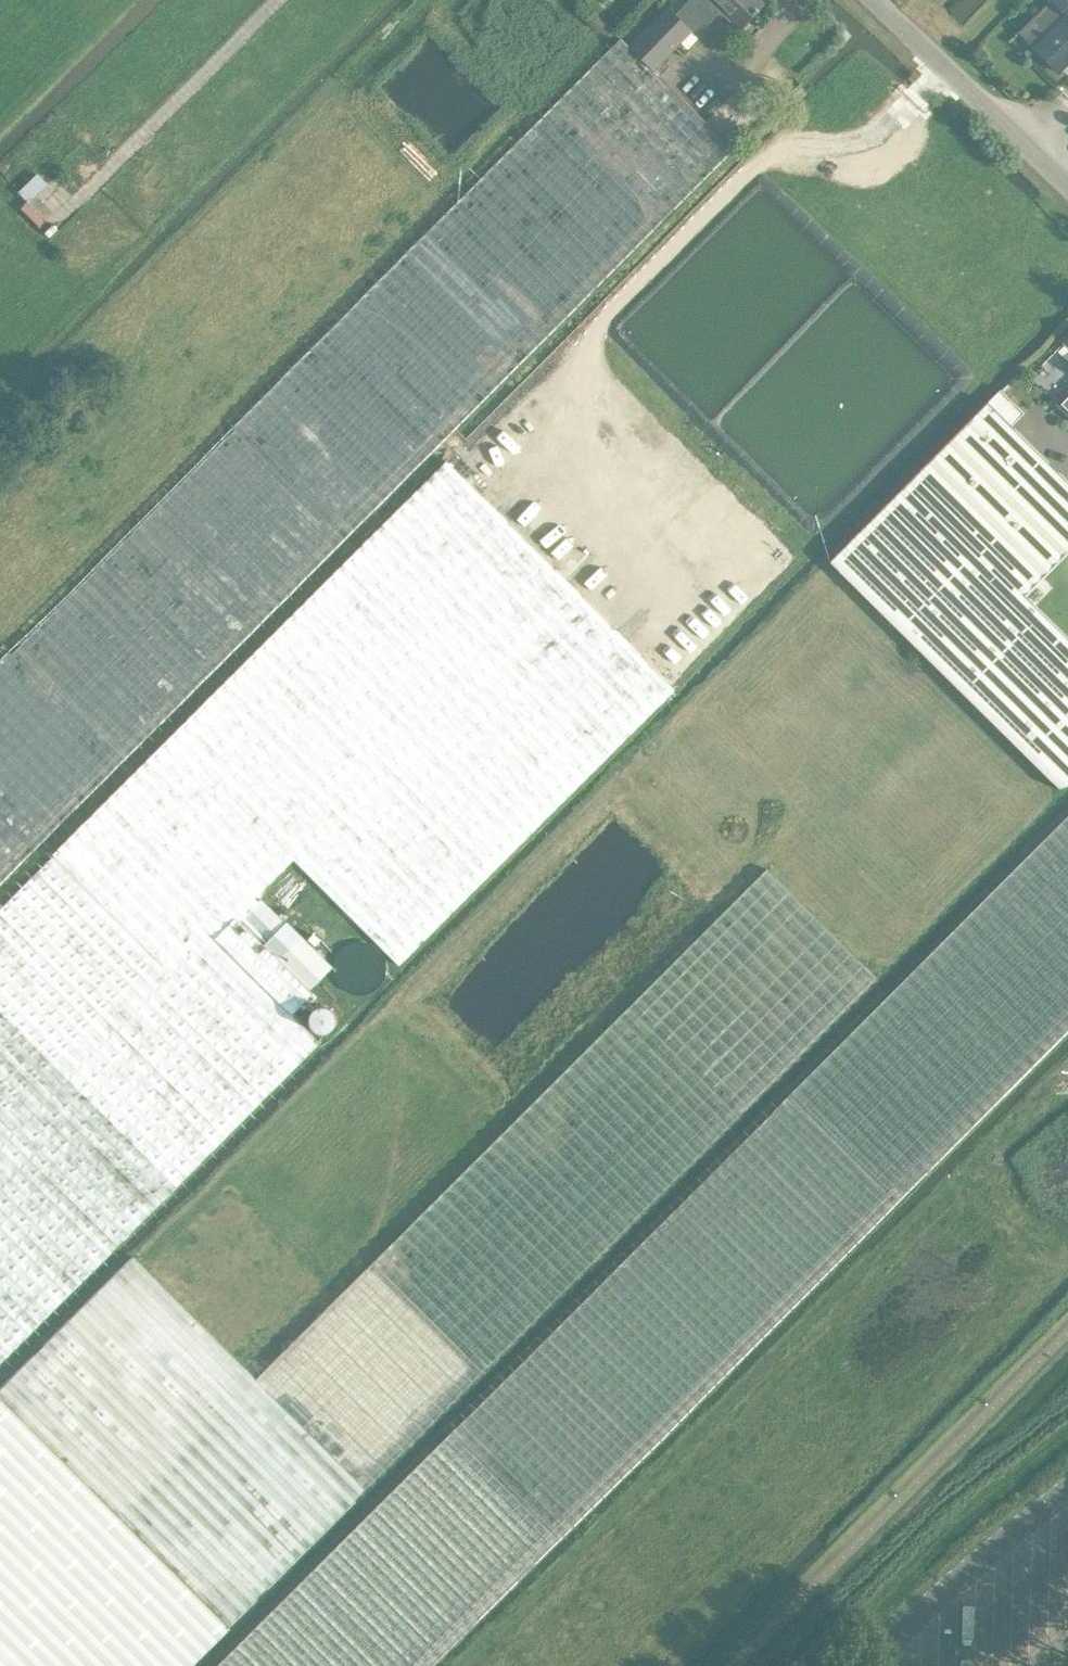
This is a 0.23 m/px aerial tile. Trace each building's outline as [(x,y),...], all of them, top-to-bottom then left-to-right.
[(691,31),(696,37),(720,12),(739,29),(754,14),(754,15),(758,12),(757,11),(764,4),(760,0),(689,0),(675,15),(691,31)] [(1033,47),(1059,73),(1062,70),(1065,73),(1067,69),(1067,0),(1051,0),(1055,3),(1037,21),(1049,32),(1033,47)] [(691,31),(675,15),(667,8),(629,47),(658,75),(659,74),(654,69),(691,31)] [(270,613),(413,471),(528,355),(566,317),(591,292),(732,150),(658,75),(629,47),(620,38),(425,235),(234,428),(235,430),(16,650),(11,655),(9,652),(0,661),(0,884),(270,613)] [(987,403),(1011,426),(1024,412),(1000,389),(987,403)] [(1054,403),(1067,417),(1067,389),(1054,403)] [(1061,791),(1067,784),(1067,639),(1024,595),(1067,551),(1067,483),(1011,426),(987,403),(830,562),(1061,791)] [(259,902),(255,898),(293,860),(399,965),(674,690),(446,462),(161,746),(53,855),(54,857),(33,877),(16,894),(0,910),(0,1363),(319,1043),(290,1014),(310,993),(308,991),(239,922),(259,902)] [(621,1478),(650,1449),(800,1299),(983,1116),(1067,1031),(1067,815),(1023,861),(851,1032),(655,1228),(352,1531),(217,1665),(432,1665),(621,1478)] [(38,1665),(188,1665),(876,978),(766,869),(603,1032),(403,1233),(255,1380),(248,1374),(133,1258),(123,1267),(16,1374),(0,1390),(0,1631),(2,1629),(38,1665)] [(308,991),(331,967),(301,937),(287,923),(286,925),(261,900),(259,902),(239,922),(308,991)] [(2,1629),(0,1631),(0,1665),(38,1665),(2,1629)]
